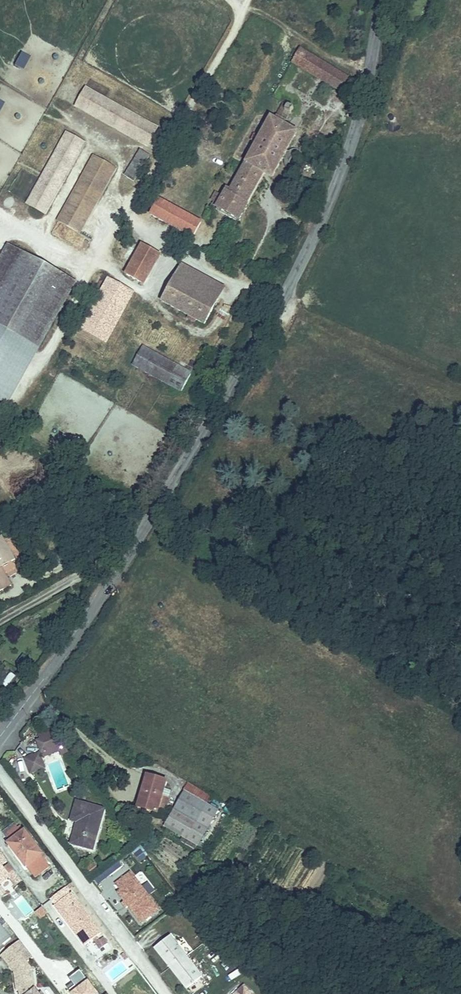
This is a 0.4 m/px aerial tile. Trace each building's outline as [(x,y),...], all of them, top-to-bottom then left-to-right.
[(23,69),(29,55),(20,50),(13,64),(23,69)] [(350,80),(300,50),(291,63),(346,97),(350,80)] [(109,121),(116,107),(82,89),(74,103),(109,121)] [(295,114),(286,108),(277,125),(267,118),(239,165),(247,171),(233,195),(229,193),(224,201),(219,198),(214,207),(217,209),(216,212),(240,227),(252,209),(247,206),(262,179),(270,184),(276,174),(297,139),(284,131),(295,114)] [(121,110),(113,124),(147,142),(154,128),(121,110)] [(46,175),(59,182),(81,141),(67,134),(46,175)] [(148,153),(139,148),(125,175),(134,179),(148,153)] [(60,223),(79,233),(114,166),(95,157),(60,223)] [(43,214),(57,186),(43,179),(29,206),(43,214)] [(200,225),(159,201),(152,215),(193,238),(200,225)] [(158,256),(129,240),(120,256),(131,262),(123,276),(143,286),(158,256)] [(31,347),(68,282),(10,249),(0,266),(0,329),(31,347)] [(181,267),(175,278),(219,303),(225,292),(181,267)] [(219,303),(175,278),(161,302),(205,328),(219,303)] [(107,281),(80,331),(104,344),(131,294),(107,281)] [(76,286),(68,282),(31,347),(39,352),(76,286)] [(140,346),(130,364),(182,394),(192,376),(140,346)] [(61,756),(69,753),(52,730),(39,735),(41,740),(37,741),(42,753),(58,746),(59,751),(61,756)] [(43,757),(59,751),(58,746),(42,753),(43,757)] [(45,768),(39,753),(25,759),(30,773),(45,768)] [(166,781),(147,776),(138,807),(157,813),(158,810),(162,796),(166,781)] [(210,797),(189,784),(185,791),(206,804),(210,797)] [(164,826),(198,845),(218,810),(185,791),(164,826)] [(162,796),(158,810),(163,811),(166,809),(170,798),(162,796)] [(72,820),(78,822),(80,823),(79,828),(76,828),(72,844),(92,849),(104,810),(77,802),(72,820)] [(7,834),(16,827),(13,824),(4,831),(7,834)] [(18,856),(26,866),(42,854),(20,825),(16,828),(16,827),(7,834),(12,841),(21,853),(18,856)] [(9,844),(18,856),(21,853),(12,841),(9,844)] [(10,878),(0,865),(7,860),(0,851),(0,885),(10,878)] [(44,853),(42,854),(26,866),(35,877),(49,867),(46,862),(49,860),(44,853)] [(9,865),(3,869),(10,878),(15,885),(21,881),(9,865)] [(158,909),(130,873),(116,883),(122,890),(119,893),(142,922),(158,909)] [(57,904),(69,895),(64,889),(52,898),(57,904)] [(26,893),(18,898),(26,910),(34,904),(26,893)] [(71,893),(69,895),(57,904),(63,912),(61,914),(73,929),(75,928),(78,931),(75,933),(85,946),(101,933),(71,893)] [(55,906),(61,914),(63,912),(57,904),(55,906)] [(11,938),(1,927),(6,923),(2,918),(0,920),(0,947),(11,938)] [(170,937),(155,949),(187,989),(202,977),(170,937)] [(1,956),(9,967),(22,957),(27,963),(33,958),(20,940),(1,956)] [(92,955),(100,950),(94,941),(86,946),(92,955)] [(9,967),(14,972),(33,970),(27,963),(22,957),(9,967)] [(39,993),(35,988),(33,970),(14,972),(16,991),(22,990),(22,993),(40,993),(39,993)]
